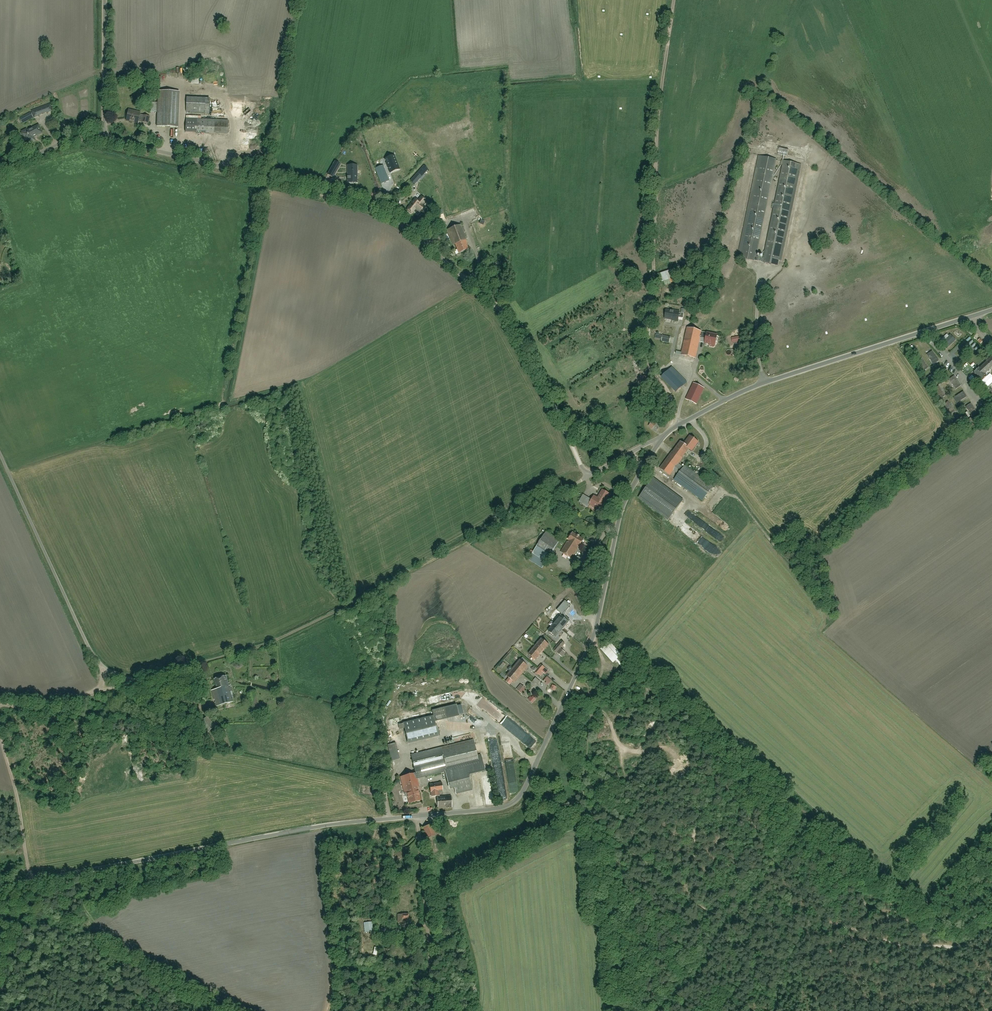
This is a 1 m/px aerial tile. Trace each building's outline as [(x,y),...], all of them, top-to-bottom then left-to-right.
[(178,128),(180,92),(159,91),(157,127),(178,128)] [(186,113),(205,113),(210,114),(211,99),(186,97),(186,113)] [(148,124),(150,117),(143,115),(143,116),(140,115),(140,113),(129,110),(126,120),(138,123),(138,121),(142,122),(148,124)] [(22,123),(33,117),(30,112),(20,118),(22,123)] [(228,120),(197,119),(186,118),(185,132),(227,134),(228,120)] [(38,125),(32,128),(32,129),(27,131),(26,129),(22,131),(24,135),(23,137),(24,139),(26,139),(28,144),(35,140),(33,137),(36,135),(36,136),(42,133),(38,125)] [(442,132),(447,135),(451,130),(445,126),(442,132)] [(413,136),(406,138),(409,147),(411,146),(413,151),(411,151),(415,161),(421,159),(413,136)] [(390,173),(399,169),(394,155),(385,159),(390,173)] [(778,264),(799,162),(783,159),(763,256),(758,255),(778,158),(761,155),(740,256),(778,264)] [(456,158),(441,163),(443,171),(448,169),(449,172),(454,171),(455,172),(460,170),(456,158)] [(424,166),(411,181),(414,184),(428,169),(424,166)] [(357,183),(357,168),(352,168),(352,170),(348,170),(348,177),(347,177),(348,177),(348,179),(347,179),(347,180),(348,180),(348,183),(357,183)] [(381,188),(388,185),(382,170),(375,173),(381,188)] [(469,195),(474,194),(470,178),(465,180),(469,195)] [(424,206),(423,205),(426,200),(421,197),(418,201),(415,198),(411,203),(412,203),(408,208),(407,210),(411,213),(413,212),(414,211),(417,214),(418,214),(420,211),(424,206)] [(474,228),(477,237),(485,234),(481,221),(474,223),(475,227),(474,228)] [(453,245),(455,244),(457,250),(454,251),(456,255),(458,254),(468,250),(466,244),(467,244),(466,240),(461,225),(447,230),(453,245)] [(663,282),(675,278),(672,270),(660,274),(663,282)] [(674,321),(678,321),(680,311),(671,310),(666,310),(665,319),(674,320),(674,321)] [(715,336),(687,329),(681,354),(696,357),(700,340),(713,343),(715,336)] [(951,333),(941,342),(946,348),(956,338),(951,333)] [(962,334),(957,340),(962,345),(968,339),(962,334)] [(958,349),(962,353),(967,348),(963,344),(958,349)] [(957,360),(963,354),(958,349),(952,355),(957,360)] [(990,357),(974,371),(982,380),(987,376),(984,373),(991,366),(991,359),(990,357)] [(686,383),(670,368),(662,377),(677,392),(686,383)] [(703,389),(694,385),(686,401),(696,405),(703,389)] [(662,428),(650,421),(647,426),(659,433),(662,428)] [(671,480),(700,500),(711,485),(679,463),(689,449),(691,450),(697,441),(690,436),(684,444),(680,441),(661,469),(669,475),(672,469),(677,472),(671,480)] [(684,501),(655,479),(639,500),(669,522),(684,501)] [(593,501),(584,495),(580,502),(589,508),(591,506),(604,515),(610,506),(607,504),(612,496),(603,491),(598,499),(595,497),(593,501)] [(525,559),(540,569),(557,542),(541,532),(525,559)] [(559,551),(572,559),(582,544),(569,536),(559,551)] [(563,616),(550,631),(556,637),(570,621),(563,616)] [(543,639),(529,654),(536,661),(550,645),(543,639)] [(565,644),(562,641),(554,650),(558,653),(565,644)] [(615,649),(608,642),(601,651),(607,657),(609,655),(621,666),(627,660),(615,649)] [(521,660),(507,677),(514,684),(528,667),(521,660)] [(538,675),(538,674),(542,677),(547,671),(543,666),(542,667),(538,663),(536,666),(538,668),(537,670),(535,668),(532,670),(538,675)] [(212,696),(215,707),(234,702),(230,685),(228,686),(226,676),(213,679),(216,689),(211,690),(212,696)] [(546,677),(542,682),(548,686),(551,682),(546,677)] [(255,692),(247,693),(250,712),(259,711),(255,692)] [(434,735),(429,714),(399,721),(404,742),(434,735)] [(469,741),(410,756),(414,772),(400,776),(405,793),(408,793),(411,804),(422,801),(416,779),(475,764),(469,741)] [(401,759),(396,743),(389,745),(394,761),(401,759)] [(455,788),(457,796),(472,792),(467,773),(446,778),(449,790),(455,788)] [(444,781),(430,784),(432,798),(438,797),(440,809),(454,807),(451,795),(441,797),(440,791),(445,790),(444,781)] [(431,826),(422,830),(426,841),(436,837),(431,826)] [(410,915),(399,915),(398,915),(398,921),(404,921),(404,927),(410,927),(410,915)]
